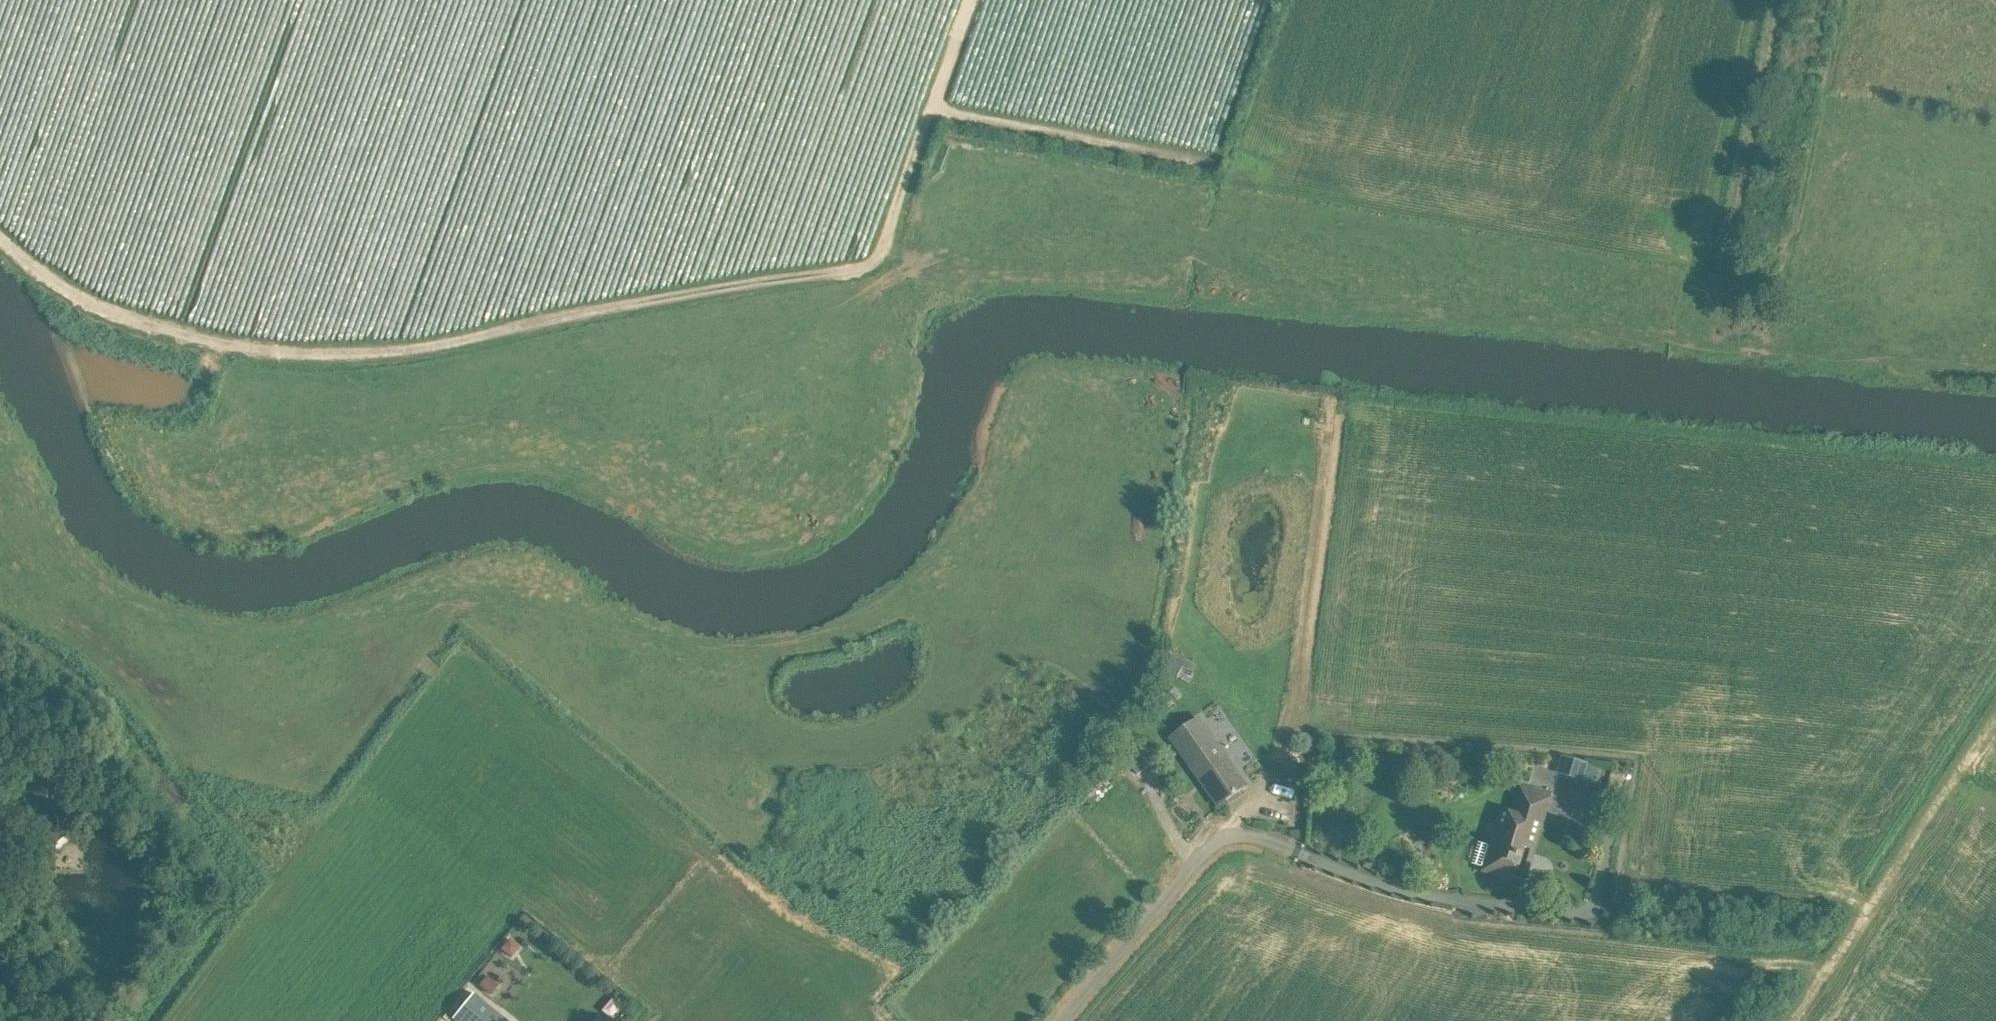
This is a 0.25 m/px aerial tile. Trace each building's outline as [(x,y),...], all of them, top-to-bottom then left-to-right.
[(1189,685),(1198,660),(1173,649),(1160,682),(1173,687),(1176,680),(1189,685)] [(1207,787),(1219,805),(1246,786),(1199,718),(1172,737),(1202,779),(1204,778),(1209,786),(1207,787)] [(1286,782),(1298,783),(1302,753),(1288,752),(1286,782)] [(1562,756),(1561,761),(1556,775),(1582,782),(1588,765),(1562,756)] [(1619,798),(1629,799),(1632,778),(1623,776),(1619,798)] [(1505,811),(1487,869),(1525,881),(1553,793),(1520,783),(1511,813),(1505,811)] [(31,824),(31,831),(35,837),(40,842),(54,844),(64,835),(64,826),(64,821),(56,811),(42,812),(34,818),(31,824)] [(472,993),(452,1017),(456,1020),(509,1020),(472,993)] [(593,1020),(610,1020),(624,1003),(614,995),(593,1020)]
